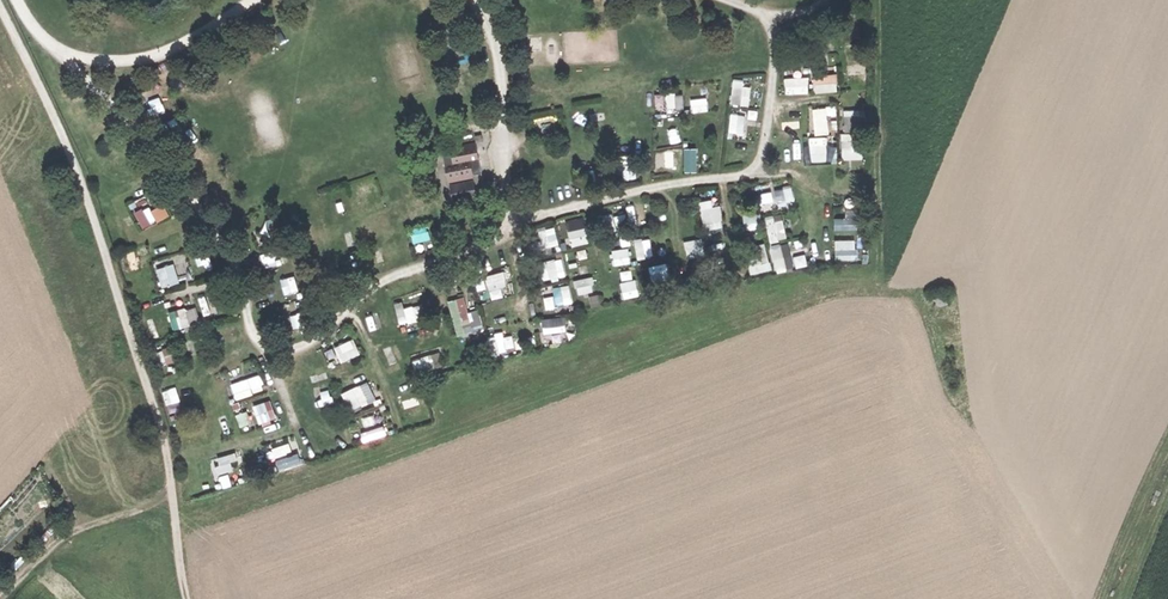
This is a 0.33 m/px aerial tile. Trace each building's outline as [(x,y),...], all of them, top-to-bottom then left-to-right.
[(834,75),(814,75),(814,91),(835,91),(834,75)] [(806,92),(805,76),(785,77),(786,92),(806,92)] [(731,105),(751,106),(751,86),(743,86),(744,79),(732,78),(731,105)] [(812,108),(815,135),(830,133),(828,116),(837,115),(836,105),(812,108)] [(844,110),(845,129),(866,128),(865,109),(844,110)] [(745,133),(744,113),(729,114),(730,133),(745,133)] [(842,159),(863,158),(862,133),(841,134),(842,159)] [(810,162),(829,161),(827,135),(808,136),(810,162)] [(448,186),(451,186),(472,182),(474,182),(473,174),(481,172),(475,143),(449,148),(450,152),(442,154),(448,186)] [(624,146),(626,179),(637,178),(635,146),(624,146)] [(684,147),(684,171),(696,171),(696,147),(684,147)] [(656,156),(656,164),(666,164),(666,172),(681,172),(681,149),(665,150),(665,156),(656,156)] [(472,182),(451,186),(454,201),(475,198),(472,182)] [(775,188),(778,204),(795,201),(792,185),(775,188)] [(143,196),(132,204),(138,211),(148,203),(143,196)] [(711,199),(700,200),(703,229),(723,227),(721,205),(712,206),(711,199)] [(141,228),(170,215),(164,201),(135,214),(141,228)] [(780,212),(764,217),(771,242),(788,237),(780,212)] [(110,233),(125,228),(121,214),(105,218),(110,233)] [(834,219),(835,230),(856,228),(855,217),(834,219)] [(587,221),(568,225),(571,245),(590,242),(587,221)] [(543,249),(559,244),(554,226),(538,230),(543,249)] [(700,237),(684,242),(689,260),(706,255),(700,237)] [(637,258),(653,256),(650,238),(635,240),(637,258)] [(835,261),(857,260),(856,239),(834,240),(835,261)] [(805,254),(792,257),(789,242),(771,245),(777,272),(807,266),(805,254)] [(615,265),(631,263),(629,247),(613,249),(615,265)] [(144,248),(119,258),(126,274),(151,263),(144,248)] [(564,258),(548,260),(550,279),(566,277),(564,258)] [(749,266),(752,274),(771,268),(769,259),(749,266)] [(667,262),(651,267),(654,276),(670,271),(667,262)] [(157,266),(160,287),(179,284),(175,263),(157,266)] [(633,269),(620,271),(624,298),(638,296),(633,269)] [(577,293),(595,292),(594,277),(576,279),(577,293)] [(283,279),(284,290),(293,289),(292,278),(283,279)] [(499,279),(477,285),(480,297),(502,291),(499,279)] [(553,287),(554,295),(545,297),(546,306),(572,302),(570,284),(553,287)] [(200,297),(203,317),(220,314),(217,295),(200,297)] [(449,299),(455,335),(483,330),(480,309),(468,311),(465,296),(449,299)] [(419,303),(396,307),(399,323),(422,319),(419,303)] [(295,304),(283,308),(285,315),(297,310),(295,304)] [(169,311),(173,329),(190,326),(187,307),(169,311)] [(542,318),(544,333),(568,331),(566,316),(542,318)] [(513,335),(504,337),(503,332),(489,334),(491,352),(515,348),(513,335)] [(333,347),(340,362),(361,353),(354,338),(333,347)] [(168,347),(158,352),(164,365),(174,360),(168,347)] [(413,356),(414,370),(441,368),(440,354),(413,356)] [(255,394),(253,387),(264,384),(261,374),(230,383),(236,400),(255,394)] [(342,391),(350,411),(376,401),(369,381),(342,391)] [(308,392),(310,405),(325,403),(323,390),(308,392)] [(253,405),(259,424),(277,417),(270,399),(253,405)] [(275,456),(292,452),(290,443),(272,447),(275,456)] [(297,452),(275,460),(278,468),(300,461),(297,452)]
